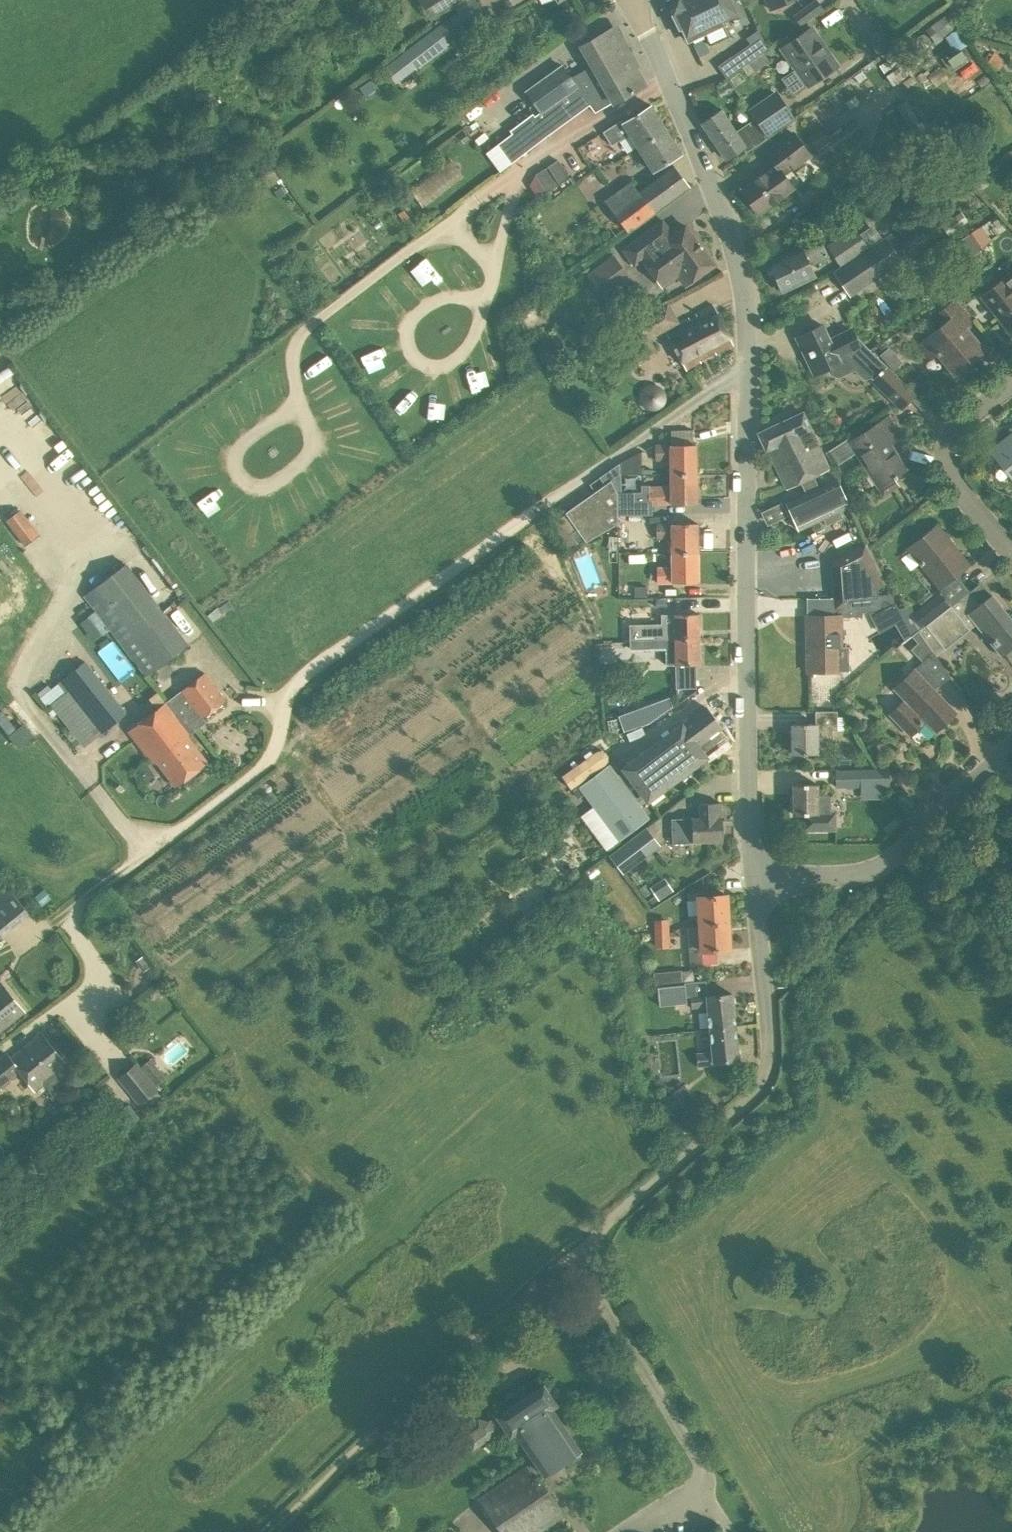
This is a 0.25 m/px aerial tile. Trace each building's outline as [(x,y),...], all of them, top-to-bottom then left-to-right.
[(465,0),(418,0),(430,21),(465,0)] [(486,18),(475,0),(466,0),(454,8),(457,12),(447,18),(459,36),(486,18)] [(729,0),(670,0),(666,2),(678,26),(681,25),(688,41),(704,33),(709,44),(727,35),(720,20),(735,13),(729,0)] [(792,15),(799,25),(823,9),(817,0),(813,0),(792,15)] [(960,12),(961,4),(958,0),(954,0),(946,6),(954,17),(960,12)] [(934,42),(953,28),(942,14),(923,29),(934,42)] [(417,71),(448,45),(433,27),(402,52),(417,71)] [(645,84),(613,27),(580,46),(591,65),(571,76),(562,65),(525,91),(540,111),(534,116),(533,113),(509,130),(510,133),(496,144),(510,163),(524,152),(590,105),(594,113),(645,84)] [(807,85),(836,65),(811,28),(782,48),(807,85)] [(949,73),(975,56),(956,28),(944,36),(955,52),(941,62),(949,73)] [(768,60),(762,52),(768,47),(758,30),(745,39),(749,44),(731,57),(730,56),(717,66),(725,78),(750,61),(756,69),(768,60)] [(928,53),(924,47),(916,52),(915,50),(907,55),(906,52),(898,56),(908,72),(915,67),(914,65),(920,60),(919,59),(928,53)] [(884,73),(898,64),(893,56),(879,65),(884,73)] [(892,85),(907,75),(901,66),(886,75),(892,85)] [(359,88),(365,96),(377,88),(371,79),(359,88)] [(747,109),(754,118),(765,136),(792,118),(774,91),(747,109)] [(860,101),(854,94),(844,101),(850,109),(860,101)] [(637,147),(666,129),(651,105),(621,123),(620,121),(602,132),(610,145),(628,134),(637,147)] [(702,122),(702,123),(704,127),(725,159),(743,147),(746,152),(767,138),(765,136),(754,118),(734,132),(720,111),(702,122)] [(666,129),(637,147),(652,172),(681,153),(666,129)] [(756,213),(792,188),(782,174),(809,155),(792,133),(765,152),(771,161),(750,176),(754,181),(740,190),(756,213)] [(557,159),(547,166),(559,184),(569,177),(557,159)] [(627,232),(689,186),(673,165),(638,191),(630,181),(603,201),(627,232)] [(545,168),(535,174),(547,192),(557,185),(545,168)] [(905,252),(926,238),(914,219),(893,232),(905,252)] [(671,235),(661,221),(622,250),(633,265),(641,260),(661,287),(683,271),(691,281),(697,276),(713,265),(684,226),(671,235)] [(882,239),(872,225),(858,235),(852,227),(826,246),(841,267),(834,272),(849,295),(899,261),(884,238),(882,239)] [(977,250),(988,243),(978,228),(967,235),(977,250)] [(828,255),(820,239),(801,248),(800,246),(768,261),(776,277),(774,280),(777,287),(781,288),(782,290),(814,276),(809,265),(828,255)] [(598,292),(608,285),(624,273),(612,257),(587,276),(598,292)] [(1005,278),(1004,277),(981,296),(1010,332),(1011,331),(1011,273),(1005,278)] [(954,374),(980,352),(961,329),(971,320),(954,299),(939,311),(947,320),(917,345),(929,358),(936,352),(954,374)] [(733,344),(712,305),(695,314),(696,316),(690,320),(689,318),(664,331),(685,370),(700,361),(699,359),(714,351),(715,353),(733,344)] [(617,329),(629,350),(658,334),(647,313),(617,329)] [(829,339),(822,325),(800,335),(807,349),(803,351),(813,374),(828,367),(831,373),(838,376),(845,372),(847,366),(856,361),(874,378),(872,381),(900,409),(910,399),(920,409),(924,404),(914,394),(886,367),(887,366),(886,365),(895,358),(887,348),(877,357),(849,330),(829,339)] [(672,406),(663,391),(650,398),(659,413),(672,406)] [(810,428),(802,411),(758,432),(765,448),(766,448),(785,488),(800,481),(805,494),(785,503),(798,531),(850,507),(837,479),(818,488),(812,475),(828,468),(809,428),(810,428)] [(878,485),(905,468),(889,443),(901,436),(888,417),(850,441),(878,485)] [(703,419),(682,420),(683,429),(703,429),(703,419)] [(992,451),(1011,476),(1011,434),(992,451)] [(670,474),(696,474),(695,444),(653,444),(653,460),(670,460),(670,474)] [(619,474),(641,473),(641,452),(619,462),(619,474)] [(696,474),(670,474),(670,485),(645,486),(646,496),(631,497),(631,492),(616,492),(610,480),(564,513),(566,515),(584,540),(616,522),(616,516),(651,515),(651,504),(696,503),(696,474)] [(20,509),(6,520),(25,545),(39,534),(20,509)] [(671,553),(697,552),(697,523),(655,523),(656,539),(671,539),(671,553)] [(937,588),(967,565),(936,525),(906,548),(937,588)] [(866,542),(829,560),(833,598),(836,598),(836,600),(848,599),(849,618),(879,616),(879,613),(896,605),(891,593),(879,594),(878,587),(886,583),(866,542)] [(697,552),(671,553),(671,566),(655,567),(656,583),(671,582),(698,582),(697,552)] [(144,676),(187,642),(125,563),(82,596),(144,676)] [(647,586),(634,586),(634,597),(647,597),(647,586)] [(951,605),(940,591),(915,612),(911,607),(898,608),(906,625),(910,635),(911,636),(918,630),(951,605)] [(918,630),(924,638),(936,655),(975,624),(1000,656),(1011,647),(1011,622),(990,595),(979,604),(969,591),(968,591),(951,605),(918,630)] [(679,598),(645,599),(645,614),(679,613),(679,598)] [(649,642),(698,642),(698,613),(674,614),(674,630),(648,630),(649,642)] [(807,650),(805,650),(806,672),(837,672),(837,670),(848,670),(848,646),(841,646),(841,615),(806,616),(807,650)] [(873,628),(886,643),(901,629),(888,615),(873,628)] [(905,699),(890,714),(910,735),(925,720),(935,731),(954,712),(933,690),(937,686),(950,677),(936,655),(924,638),(917,643),(910,649),(922,661),(913,670),(894,688),(905,699)] [(698,642),(649,642),(649,648),(665,648),(665,652),(674,652),(675,664),(699,664),(698,642)] [(99,735),(126,714),(85,662),(58,683),(65,692),(99,735)] [(203,719),(226,700),(204,672),(166,703),(187,730),(203,719)] [(50,704),(65,692),(58,683),(40,698),(47,707),(50,704)] [(672,706),(669,697),(618,716),(623,731),(648,723),(672,706)] [(207,762),(187,736),(189,734),(187,730),(166,703),(128,732),(153,764),(156,761),(175,786),(207,762)] [(700,760),(704,757),(726,741),(727,736),(705,706),(623,768),(624,769),(617,774),(608,763),(577,786),(618,840),(649,816),(637,802),(644,796),(646,799),(686,769),(687,770),(692,767),(696,768),(701,764),(700,760)] [(791,754),(815,754),(814,740),(831,740),(831,730),(836,730),(836,711),(814,711),(814,724),(791,725),(791,754)] [(889,768),(835,769),(835,789),(889,788),(889,768)] [(815,784),(791,785),(792,815),(803,814),(803,830),(820,830),(835,830),(835,812),(831,812),(830,801),(831,801),(832,801),(832,788),(827,788),(827,784),(820,784),(815,784)] [(700,817),(671,819),(672,843),(723,840),(722,817),(721,817),(720,802),(699,803),(700,817)] [(647,827),(609,855),(623,874),(661,845),(647,827)] [(664,882),(650,892),(658,904),(672,895),(664,882)] [(34,916),(15,886),(0,895),(0,927),(5,935),(34,916)] [(699,924),(728,922),(726,895),(697,896),(699,924)] [(644,948),(669,948),(668,919),(653,919),(653,932),(644,932),(644,948)] [(728,922),(699,924),(699,926),(687,926),(688,951),(729,949),(728,922)] [(151,966),(144,955),(135,961),(143,972),(151,966)] [(682,983),(681,971),(669,972),(670,984),(682,983)] [(23,1011),(1,984),(0,985),(0,1030),(23,1011)] [(658,1006),(685,1003),(683,984),(656,987),(658,1006)] [(709,1029),(735,1026),(732,993),(705,996),(705,995),(689,997),(690,1008),(706,1006),(709,1029)] [(735,1026),(709,1029),(711,1051),(695,1053),(696,1067),(713,1065),(712,1062),(739,1059),(735,1026)] [(41,1033),(10,1058),(6,1053),(0,1058),(0,1087),(19,1072),(34,1091),(44,1083),(50,1090),(72,1072),(41,1033)] [(139,1105),(158,1089),(136,1062),(117,1078),(139,1105)] [(683,1084),(663,1098),(679,1119),(699,1105),(683,1084)] [(44,1129),(53,1121),(49,1116),(41,1115),(36,1120),(44,1129)] [(580,1450),(551,1407),(556,1404),(543,1384),(488,1421),(477,1418),(460,1430),(472,1448),(490,1436),(493,1428),(501,1423),(509,1435),(515,1432),(543,1474),(580,1450)] [(526,1465),(478,1498),(501,1531),(538,1531),(564,1515),(538,1476),(535,1478),(526,1465)]
